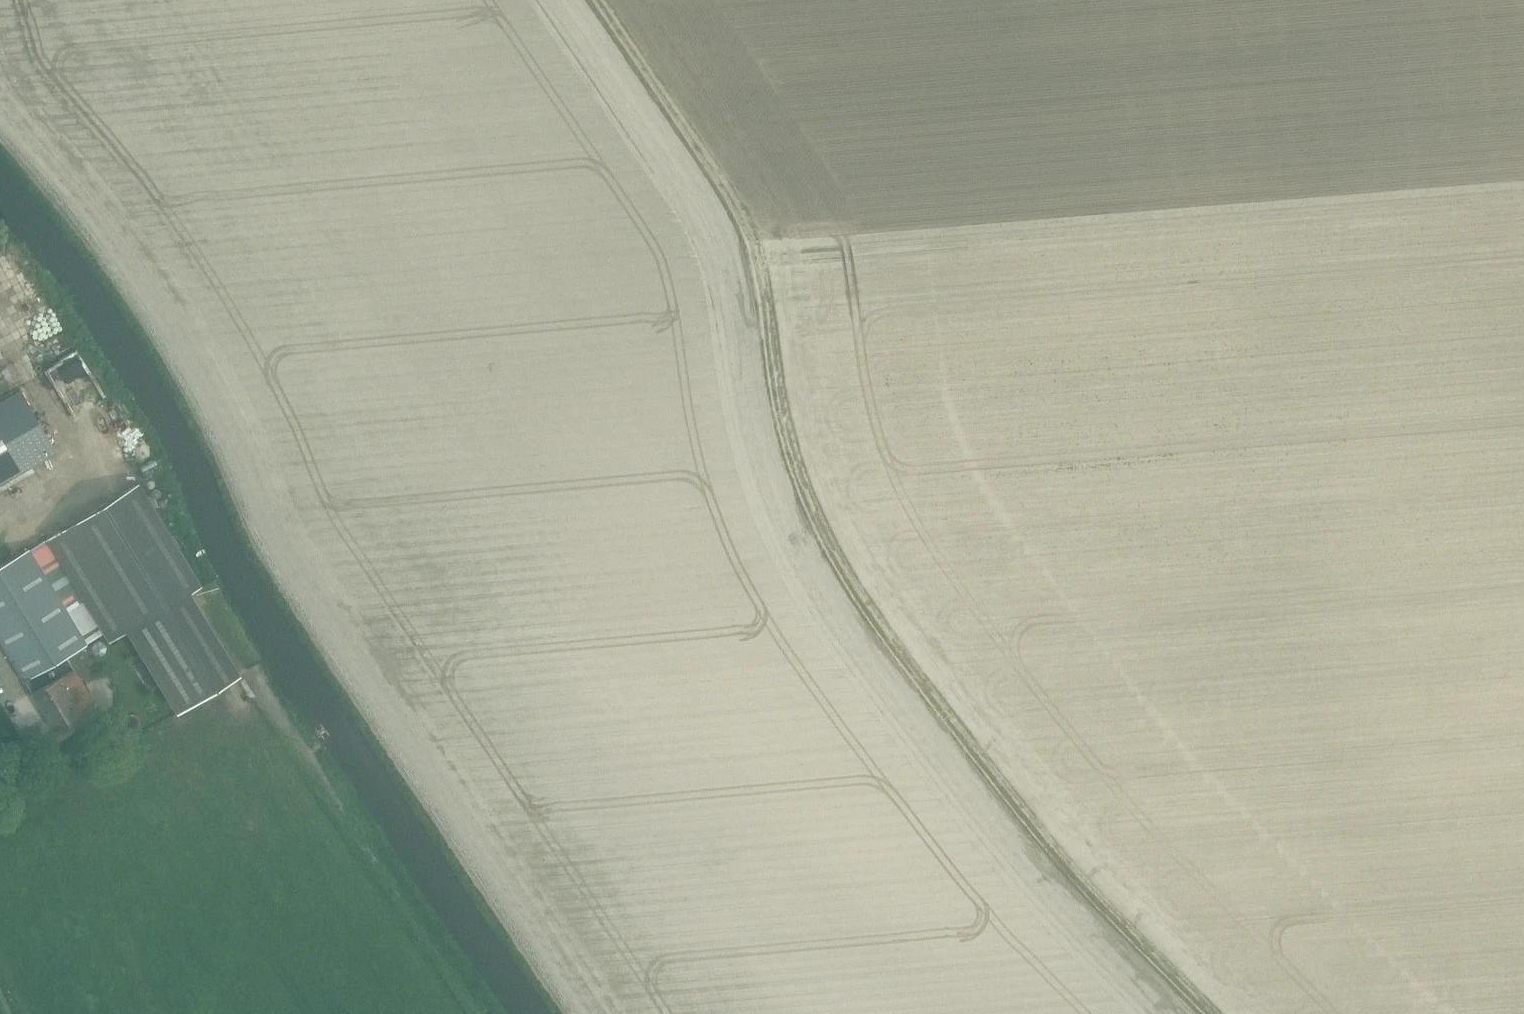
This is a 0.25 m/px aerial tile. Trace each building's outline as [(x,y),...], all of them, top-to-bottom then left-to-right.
[(14,267),(8,250),(0,253),(0,287),(30,275),(25,263),(14,267)] [(31,466),(0,413),(0,484),(31,466)] [(0,563),(0,640),(54,729),(96,702),(66,654),(102,634),(109,645),(133,632),(186,712),(244,678),(189,594),(204,586),(139,482),(0,563)] [(92,643),(90,648),(93,654),(99,655),(104,653),(106,647),(103,641),(97,640),(92,643)] [(149,671),(143,675),(151,688),(157,684),(149,671)]
